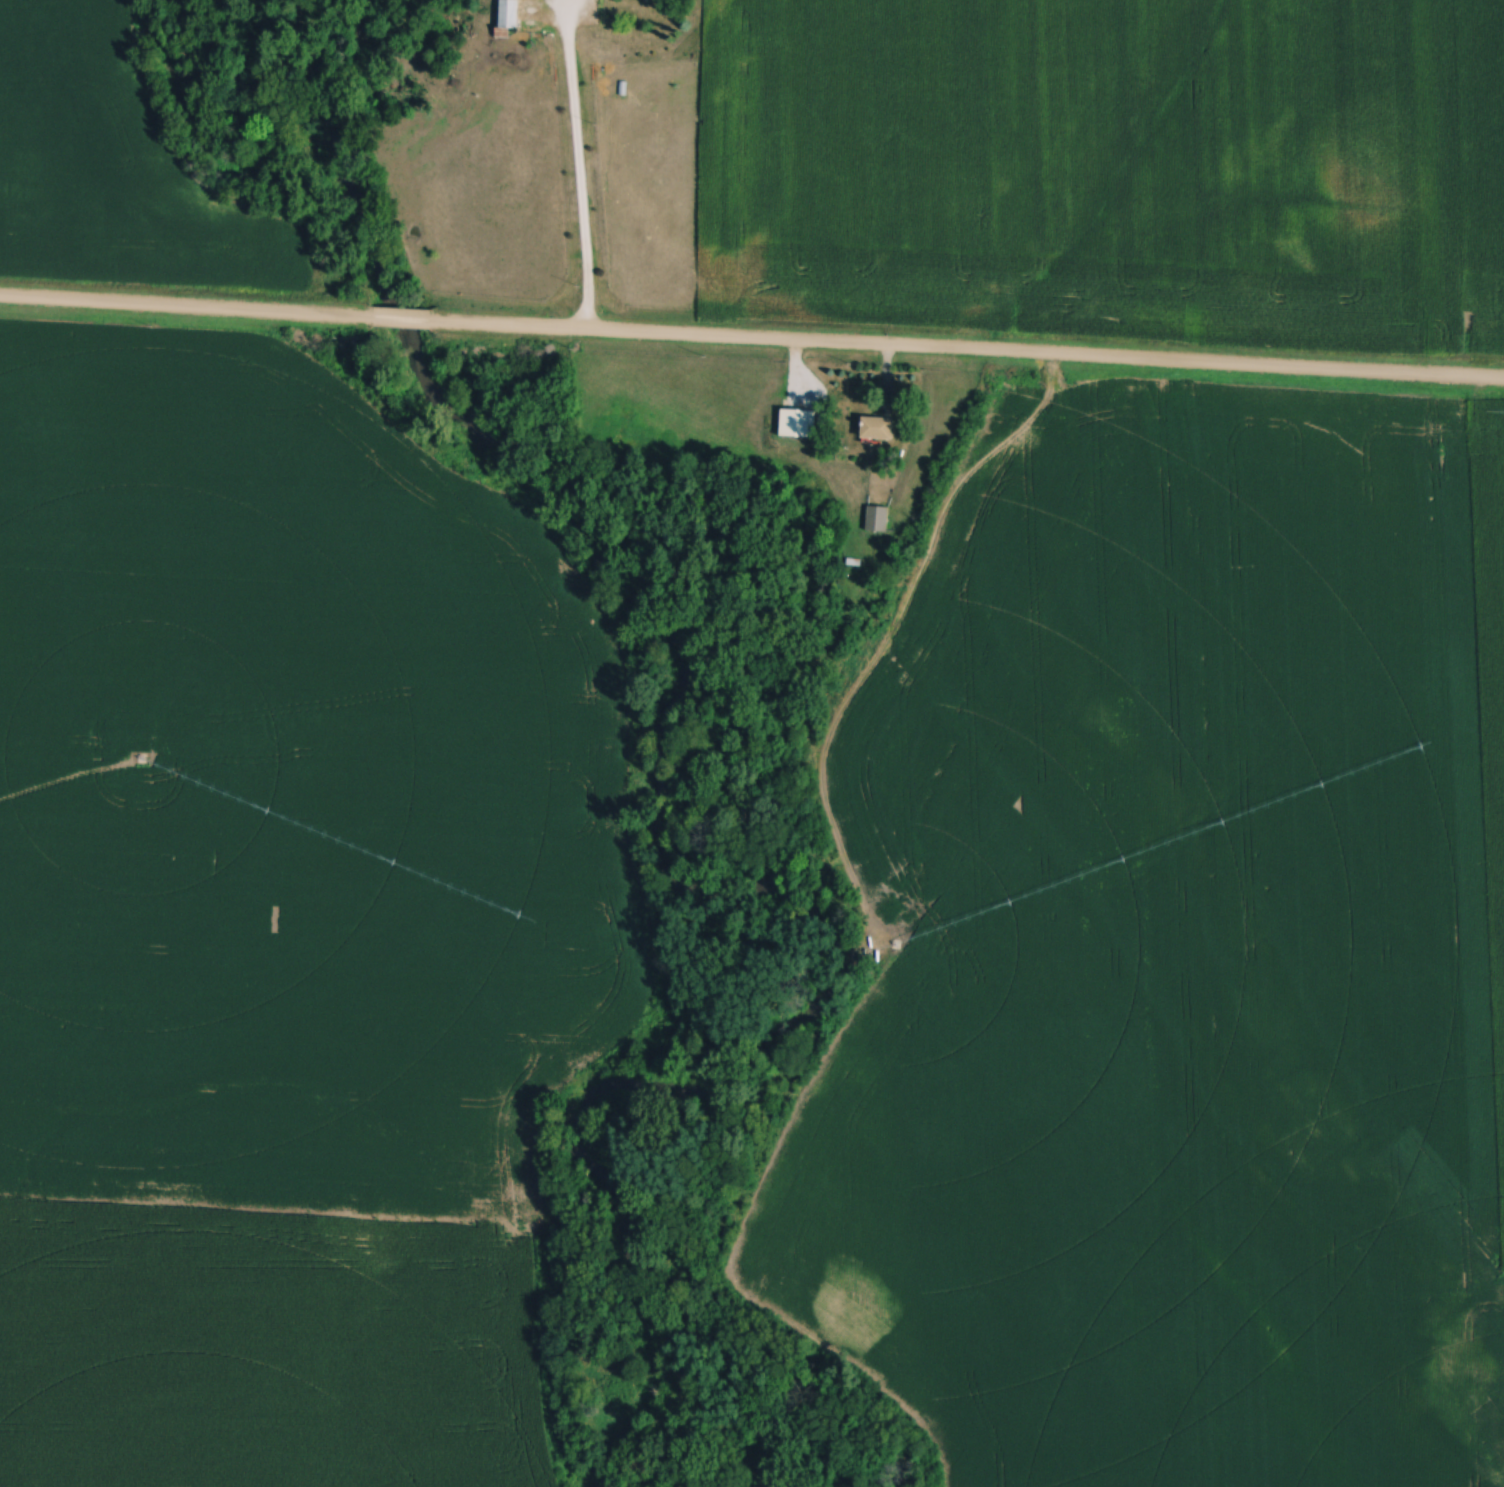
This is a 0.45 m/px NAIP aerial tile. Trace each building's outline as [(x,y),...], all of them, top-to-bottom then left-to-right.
[(509,30),(519,30),(520,0),(500,0),(500,39),(509,39),(509,30)] [(817,412),(782,412),(782,439),(817,439),(817,412)] [(863,441),(896,441),(896,419),(863,419),(863,441)] [(869,533),(889,533),(889,508),(869,508),(869,533)]
